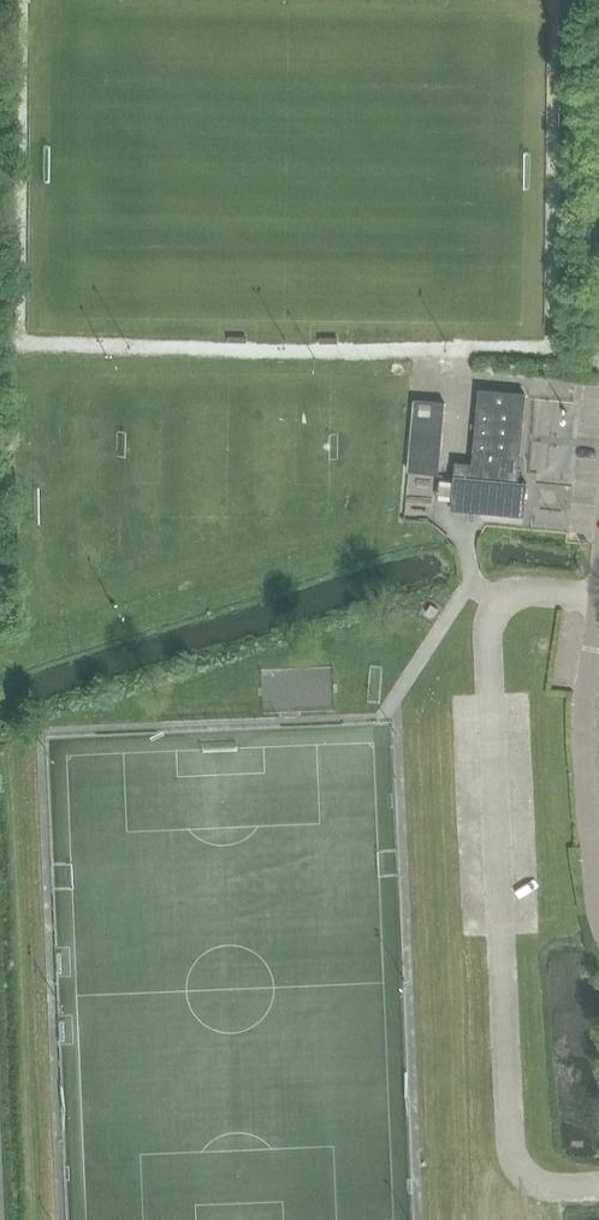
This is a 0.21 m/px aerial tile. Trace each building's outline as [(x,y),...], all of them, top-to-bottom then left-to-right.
[(516,482),(522,409),(524,394),(478,390),(472,464),(455,463),(451,509),(522,515),(524,496),(525,483),(516,482)] [(444,402),(414,400),(407,472),(438,475),(444,402)]
